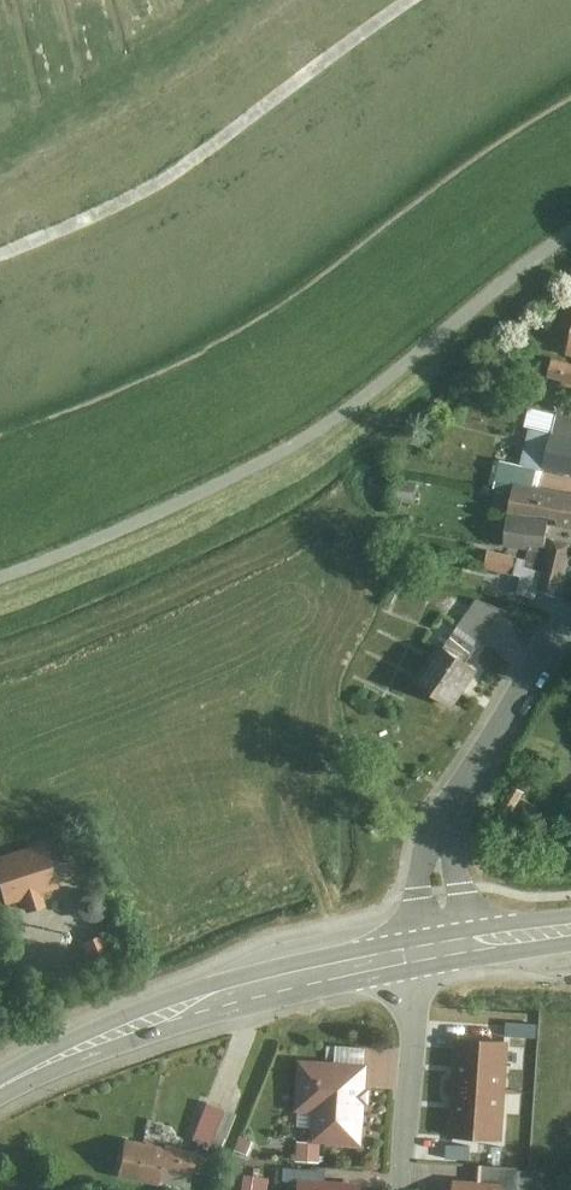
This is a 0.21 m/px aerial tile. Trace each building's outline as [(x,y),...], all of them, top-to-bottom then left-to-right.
[(552,376),(570,381),(570,360),(557,356),(552,376)] [(556,415),(553,428),(544,465),(543,470),(562,475),(563,470),(570,472),(570,419),(556,415)] [(544,465),(553,428),(531,423),(522,460),(539,464),(544,465)] [(536,480),(539,464),(522,460),(501,455),(494,483),(511,486),(514,476),(536,480)] [(536,480),(514,476),(511,486),(508,505),(510,505),(551,513),(558,515),(557,522),(570,525),(570,487),(536,480)] [(551,513),(510,505),(503,541),(529,546),(530,539),(545,542),(547,534),(551,513)] [(570,546),(570,539),(547,534),(545,542),(530,539),(529,546),(522,582),(521,587),(522,587),(561,595),(570,546)] [(513,573),(519,553),(488,545),(483,565),(513,573)] [(522,582),(496,575),(491,592),(518,600),(522,587),(521,587),(522,582)] [(468,662),(504,612),(473,604),(443,645),(468,662)] [(409,676),(452,706),(479,669),(468,662),(443,645),(435,640),(409,676)] [(0,859),(0,892),(5,908),(22,903),(24,912),(35,909),(45,906),(43,898),(57,894),(44,847),(0,859)] [(87,920),(92,921),(96,921),(101,920),(105,917),(107,913),(108,908),(108,903),(106,899),(102,896),(98,894),(93,893),(90,894),(87,895),(84,898),(82,900),(80,904),(80,907),(80,911),(82,914),(84,917),(87,920)] [(88,939),(71,946),(80,964),(96,957),(88,939)] [(506,1141),(511,1042),(456,1040),(451,1138),(506,1141)] [(371,1064),(299,1059),(296,1109),(318,1111),(316,1140),(365,1144),(371,1064)] [(208,1098),(192,1138),(219,1149),(236,1110),(208,1098)] [(254,1141),(240,1134),(233,1147),(248,1154),(254,1141)] [(166,1144),(127,1137),(119,1178),(160,1185),(164,1166),(193,1172),(197,1147),(166,1141),(166,1144)] [(480,1164),(480,1180),(503,1180),(503,1189),(518,1189),(519,1165),(480,1164)] [(454,1179),(454,1189),(503,1189),(503,1180),(480,1180),(454,1179)]
